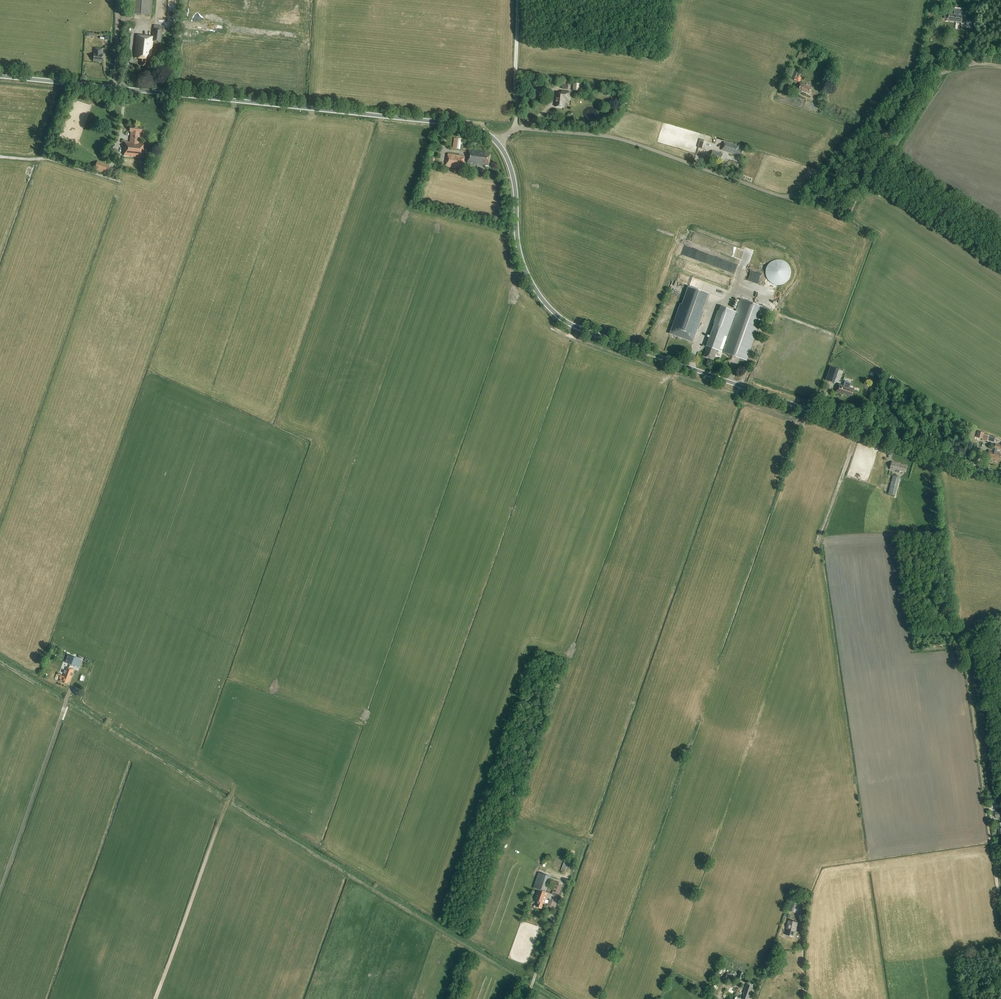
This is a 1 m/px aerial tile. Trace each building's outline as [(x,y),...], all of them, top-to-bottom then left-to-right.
[(151,16),(152,0),(131,0),(130,14),(151,16)] [(961,23),(962,17),(962,14),(963,10),(963,9),(955,8),(954,14),(947,13),(947,15),(945,14),(944,15),(944,18),(944,19),(947,20),(946,21),(961,23)] [(153,37),(136,36),(134,58),(141,58),(141,61),(140,66),(149,67),(149,62),(150,61),(153,42),(161,43),(162,31),(162,26),(154,25),(154,30),(153,30),(152,37),(153,37)] [(197,40),(197,33),(182,31),(181,39),(197,40)] [(95,49),(94,54),(93,61),(102,62),(102,55),(101,55),(102,49),(95,49)] [(791,80),(797,82),(800,75),(794,72),(791,80)] [(809,94),(812,87),(800,82),(796,91),(801,93),(802,91),(809,94)] [(569,100),(569,92),(562,92),(561,95),(556,95),(556,99),(555,107),(564,108),(565,100),(569,100)] [(124,142),(123,152),(125,152),(124,156),(144,158),(145,144),(139,143),(140,133),(141,133),(142,128),(130,127),(130,132),(131,132),(130,143),(124,142)] [(460,149),(461,139),(454,139),(453,148),(460,149)] [(739,147),(724,142),(722,150),(733,154),(732,155),(740,158),(742,151),(738,150),(739,147)] [(469,150),(467,162),(484,164),(484,165),(489,166),(490,155),(487,155),(487,153),(469,150)] [(716,152),(713,151),(710,158),(720,161),(721,157),(722,154),(720,153),(716,152)] [(446,166),(456,168),(457,167),(462,168),(464,156),(448,154),(446,166)] [(94,170),(107,174),(109,166),(97,161),(94,170)] [(791,274),(791,272),(791,271),(790,270),(790,269),(790,268),(789,267),(789,266),(788,265),(788,264),(787,263),(786,263),(785,262),(784,261),(783,261),(782,260),(781,260),(780,260),(779,260),(778,260),(777,260),(775,260),(774,260),(773,260),(772,261),(771,261),(770,262),(769,263),(768,264),(767,265),(767,266),(766,267),(766,268),(765,269),(765,270),(765,271),(765,272),(765,274),(765,275),(765,276),(766,277),(766,278),(767,279),(767,280),(768,281),(769,282),(770,283),(771,284),(772,284),(773,285),(774,285),(775,285),(777,285),(778,285),(779,285),(780,285),(781,285),(782,285),(783,284),(784,284),(785,283),(786,282),(787,282),(788,281),(788,280),(789,279),(789,278),(790,277),(790,276),(790,275),(791,274)] [(693,342),(703,314),(702,313),(709,294),(689,287),(682,306),(681,306),(671,334),(693,342)] [(719,351),(722,352),(747,361),(761,321),(765,308),(741,300),(737,312),(733,311),(732,315),(719,310),(713,328),(706,346),(707,347),(703,357),(713,360),(716,352),(718,353),(719,351)] [(832,372),(841,375),(843,369),(835,366),(832,372)] [(831,372),(828,381),(834,383),(837,374),(831,372)] [(852,396),(854,390),(839,385),(836,392),(849,397),(850,396),(852,396)] [(995,452),(989,450),(987,459),(993,460),(995,460),(995,461),(998,462),(999,459),(1000,460),(1000,458),(1000,455),(1000,453),(997,452),(997,449),(1000,450),(1000,445),(995,444),(994,448),(995,449),(995,452)] [(905,472),(907,466),(892,462),(890,470),(897,472),(897,470),(905,472)] [(895,496),(900,477),(893,475),(888,494),(895,496)] [(79,668),(81,660),(68,655),(65,663),(79,668)] [(70,680),(74,671),(67,668),(63,677),(61,676),(59,679),(61,679),(60,682),(66,684),(67,683),(69,683),(70,680)] [(566,873),(569,863),(564,861),(561,871),(566,873)] [(563,884),(556,882),(551,894),(548,893),(546,893),(551,877),(539,873),(533,888),(538,890),(534,900),(538,901),(536,907),(542,909),(544,903),(546,898),(549,899),(547,906),(554,908),(556,904),(555,904),(556,900),(557,900),(563,884)] [(788,911),(793,912),(797,900),(792,899),(788,911)] [(796,931),(798,923),(788,921),(786,929),(788,929),(786,935),(793,937),(795,931),(796,931)] [(730,972),(730,974),(727,973),(725,978),(732,981),(734,975),(733,975),(734,973),(730,972)] [(753,987),(746,985),(744,991),(744,992),(743,995),(744,995),(743,998),(749,998),(753,987)]
